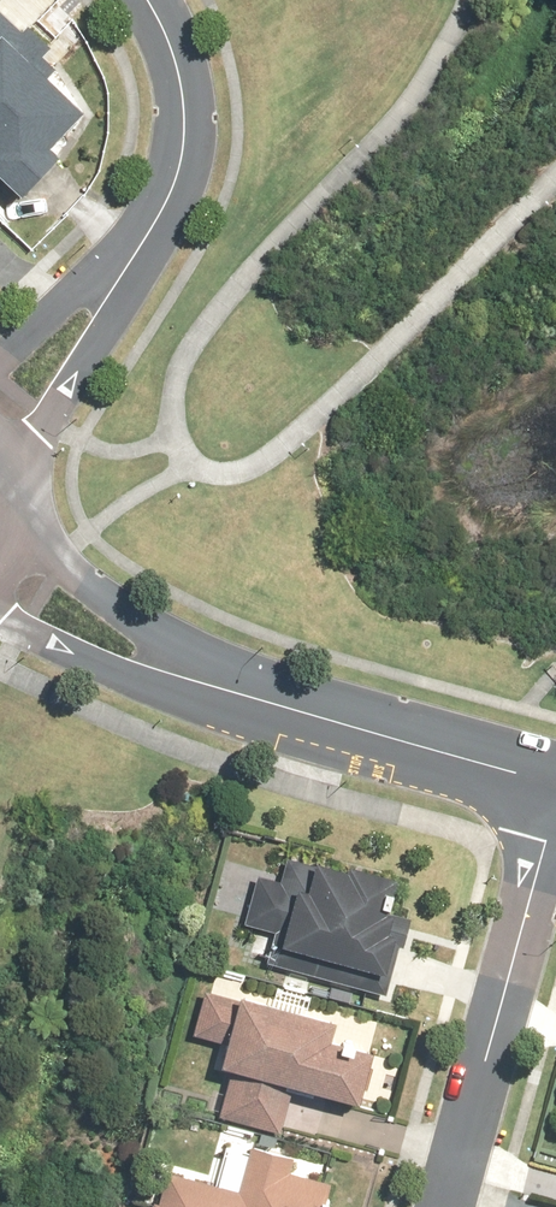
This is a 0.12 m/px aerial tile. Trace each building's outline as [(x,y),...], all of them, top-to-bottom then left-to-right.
[(26,184),(89,106),(34,61),(48,43),(0,4),(0,163),(26,184)] [(249,960),(266,964),(272,944),(381,976),(388,953),(392,955),(403,917),(382,911),(393,877),(345,863),(343,871),(316,863),(315,869),(285,861),(279,880),(257,873),(242,925),(258,929),(249,960)] [(277,1128),(287,1088),(352,1104),(365,1049),(328,1039),(331,1024),(202,992),(191,1037),(217,1043),(211,1066),(226,1069),(215,1114),(277,1128)] [(146,1206),(324,1206),(330,1184),(308,1179),(312,1164),(248,1148),(237,1192),(164,1174),(156,1203),(147,1201),(146,1206)]
